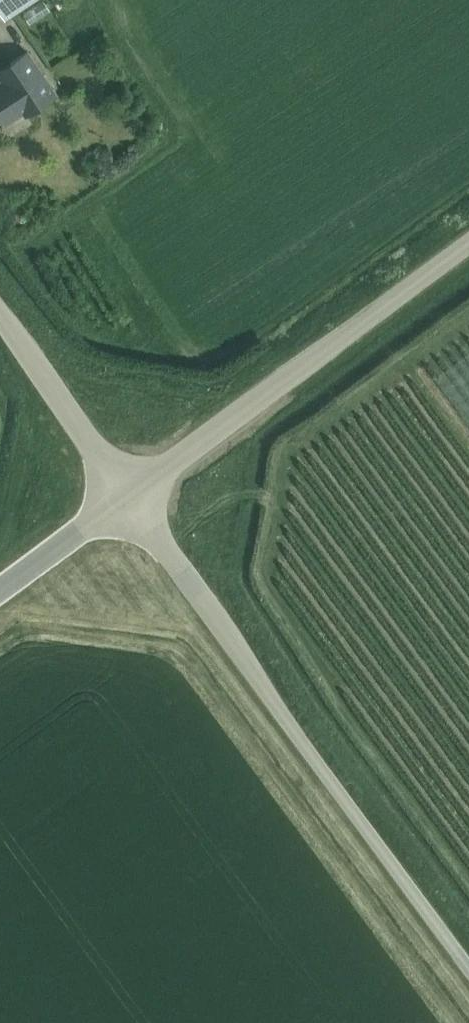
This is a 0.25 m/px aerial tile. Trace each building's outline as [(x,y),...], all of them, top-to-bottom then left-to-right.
[(4,18),(31,0),(0,0),(0,11),(4,18)] [(1,74),(5,79),(0,82),(0,109),(8,121),(23,111),(25,114),(55,94),(27,51),(10,62),(12,66),(1,74)]
